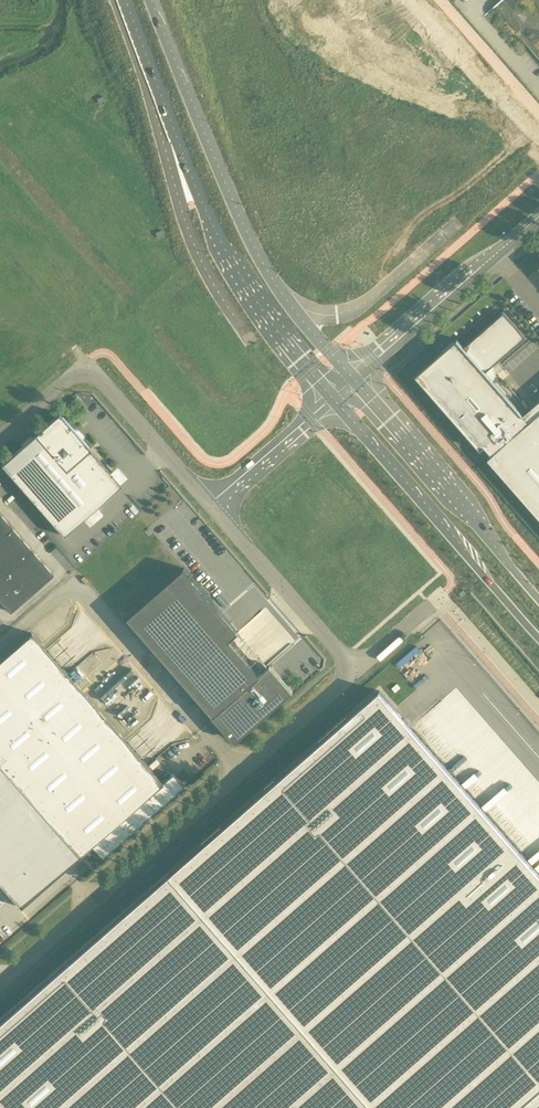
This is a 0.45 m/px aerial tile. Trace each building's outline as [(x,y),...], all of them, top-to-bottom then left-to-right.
[(500,1),(483,16),(484,16),(495,7),(524,40),(523,41),(530,48),(538,59),(538,0),(501,0),(500,1)] [(422,375),(492,455),(488,458),(538,517),(538,413),(529,422),(490,378),(493,376),(493,369),(491,367),(526,337),(504,312),(463,347),(457,339),(439,354),(443,358),(422,375)] [(63,535),(121,485),(90,449),(59,413),(34,435),(1,464),(63,535)] [(0,514),(0,601),(9,612),(52,574),(0,514)] [(184,568),(128,617),(213,715),(212,715),(235,742),(293,691),(271,665),(270,666),(261,674),(230,639),(239,631),(184,568)] [(20,907),(78,855),(91,845),(102,857),(181,787),(170,775),(162,782),(31,632),(0,659),(0,884),(20,907)] [(0,1022),(0,1101),(6,1107),(538,1107),(538,874),(379,691),(169,874),(0,1022)]
